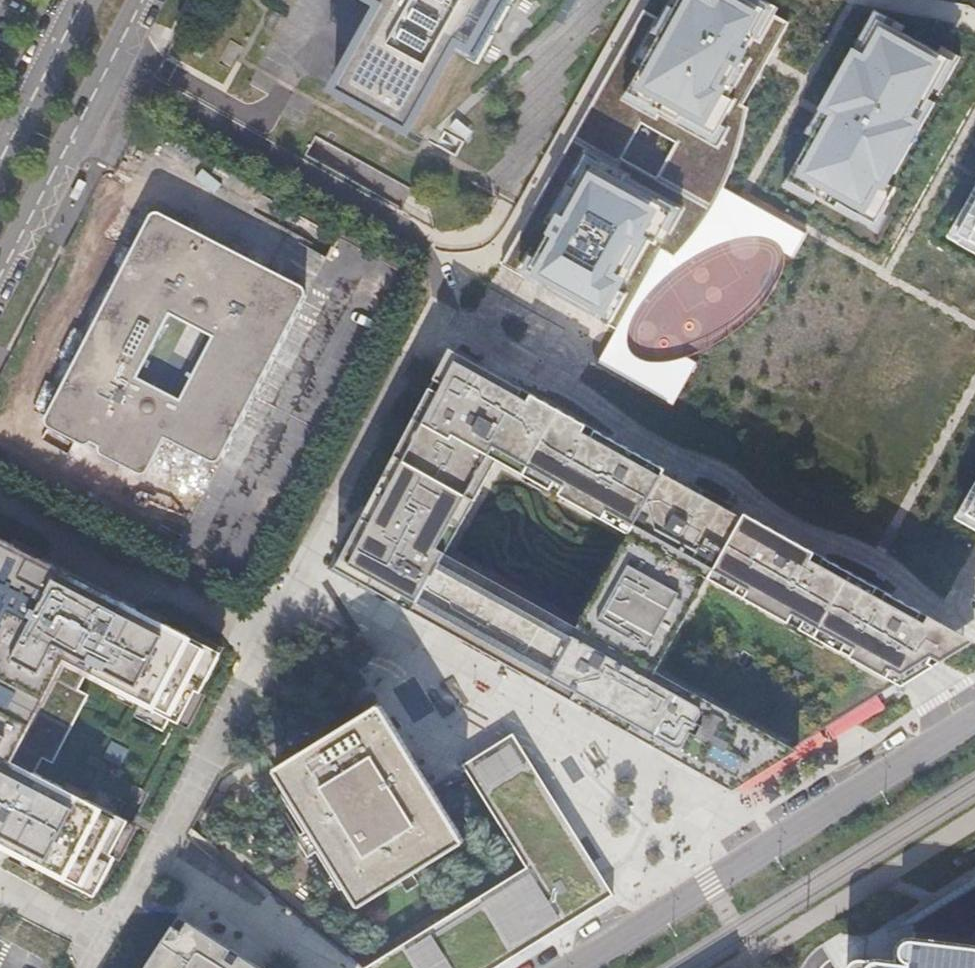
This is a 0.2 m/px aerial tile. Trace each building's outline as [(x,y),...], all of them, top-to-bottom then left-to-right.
[(421,135),(467,51),(489,63),(524,0),(376,0),(394,10),(348,96),(421,135)] [(502,266),(615,330),(661,248),(674,255),(691,236),(709,211),(722,187),(732,176),(746,142),(753,108),(744,103),(769,60),(792,22),(752,0),(676,0),(664,21),(646,11),(609,78),(577,137),(502,266)] [(973,68),(878,16),(824,115),(787,183),(882,235),(973,68)] [(944,240),(974,258),(974,185),(944,240)] [(809,237),(722,187),(709,211),(691,236),(674,255),(661,248),(615,330),(597,362),(673,405),(696,361),(687,357),(677,361),(665,362),(651,362),(639,360),(631,352),(627,336),(633,315),(648,295),(665,279),(684,260),(709,247),(728,239),(748,235),(764,236),(774,239),(781,247),(784,254),(796,259),(809,237)] [(225,471),(310,286),(150,213),(50,431),(150,477),(159,457),(170,462),(176,448),(225,471)] [(546,309),(534,332),(545,338),(557,315),(546,309)] [(738,797),(803,757),(839,734),(906,693),(974,650),(974,644),(750,515),(747,520),(671,479),(674,473),(449,344),(331,572),(738,797)] [(959,519),(974,528),(974,490),(959,519)] [(0,536),(0,627),(1,627),(0,629),(0,842),(95,892),(131,823),(34,772),(42,757),(52,762),(87,693),(77,688),(85,673),(183,724),(221,651),(0,536)] [(438,798),(388,715),(282,780),(366,918),(472,854),(438,798)] [(616,891),(514,726),(469,756),(481,775),(533,863),(395,950),(362,963),(368,967),(492,967),(601,900),(616,891)] [(105,760),(123,767),(129,749),(112,743),(105,760)] [(918,928),(913,936),(921,943),(974,949),(974,893),(918,928)] [(251,962),(180,918),(150,967),(260,967),(251,962)] [(921,943),(911,941),(904,945),(901,952),(903,960),(909,964),(916,967),(870,960),(863,960),(855,961),(849,967),(848,967),(974,967),(974,949),(921,943)]
